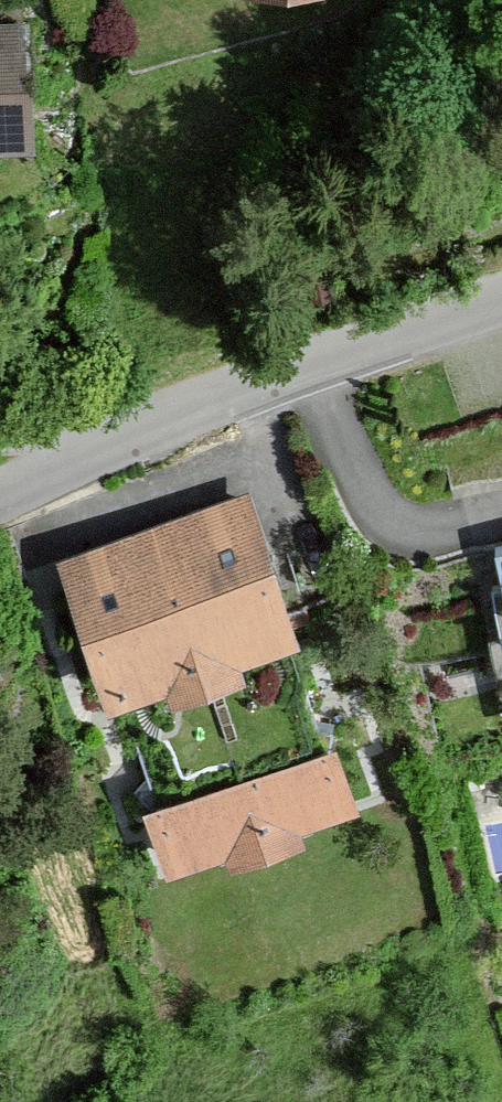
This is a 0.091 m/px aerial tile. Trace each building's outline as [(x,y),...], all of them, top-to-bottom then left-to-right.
[(35,157),(31,24),(0,25),(0,158),(35,157)] [(248,495),(150,529),(210,701),(247,688),(241,673),(303,652),(248,495)] [(210,701),(150,529),(54,563),(109,719),(167,699),(172,714),(210,701)] [(441,576),(489,780),(501,778),(501,559),(441,576)] [(239,784),(267,864),(306,851),(301,837),(360,817),(337,751),(239,784)] [(231,877),(267,864),(239,784),(142,818),(165,884),(226,863),(231,877)]
